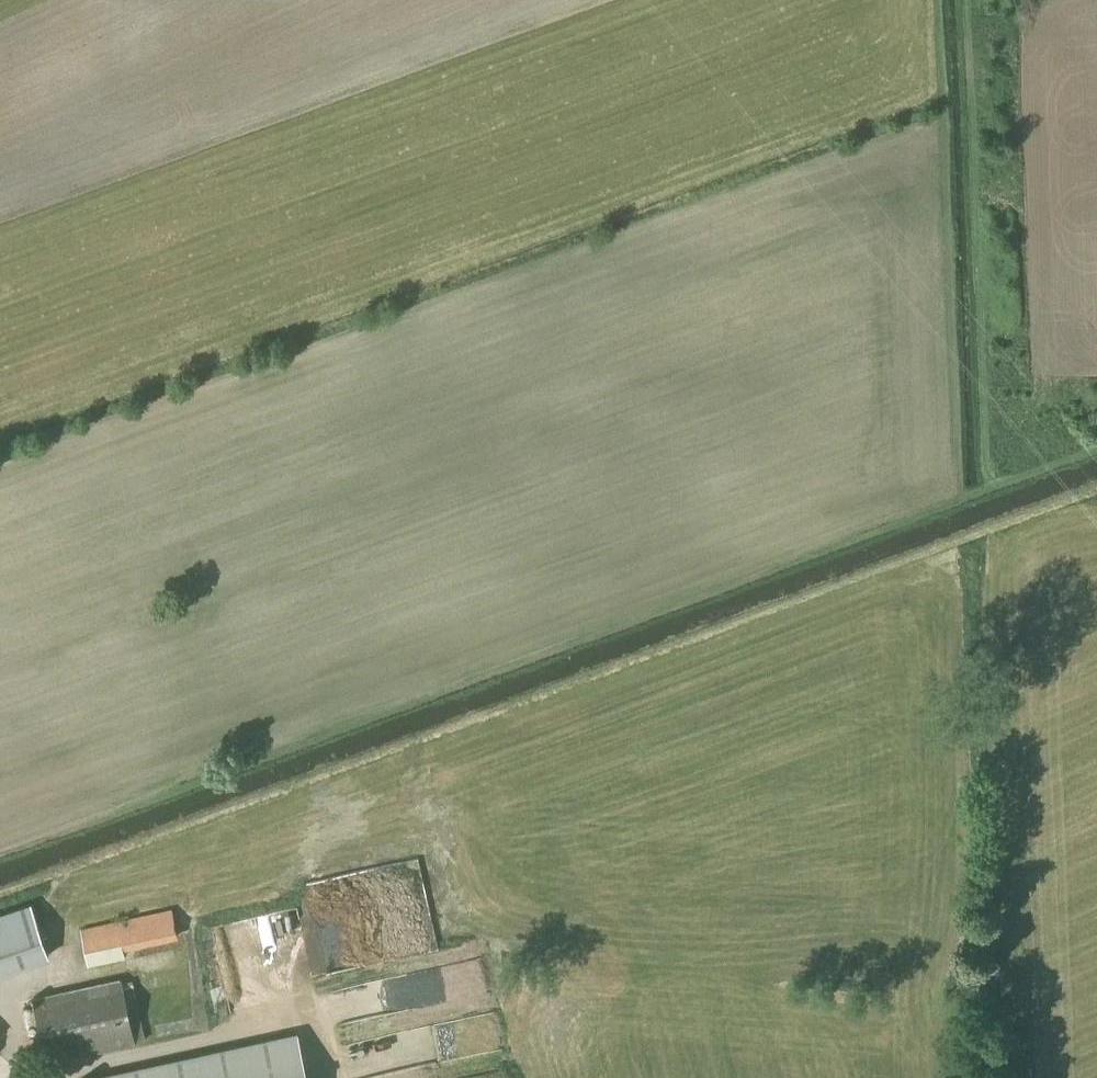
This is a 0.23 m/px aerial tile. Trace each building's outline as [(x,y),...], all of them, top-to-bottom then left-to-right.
[(48,955),(31,905),(0,915),(0,971),(48,955)] [(177,936),(171,911),(80,931),(87,965),(125,957),(123,948),(177,936)] [(217,944),(259,1002),(312,964),(298,944),(291,948),(277,929),(264,938),(251,920),(217,944)] [(48,1062),(134,1043),(121,981),(34,1001),(48,1062)] [(92,1077),(307,1077),(297,1032),(92,1077)] [(373,1037),(375,1060),(379,1060),(381,1074),(415,1071),(412,1034),(373,1037)]
